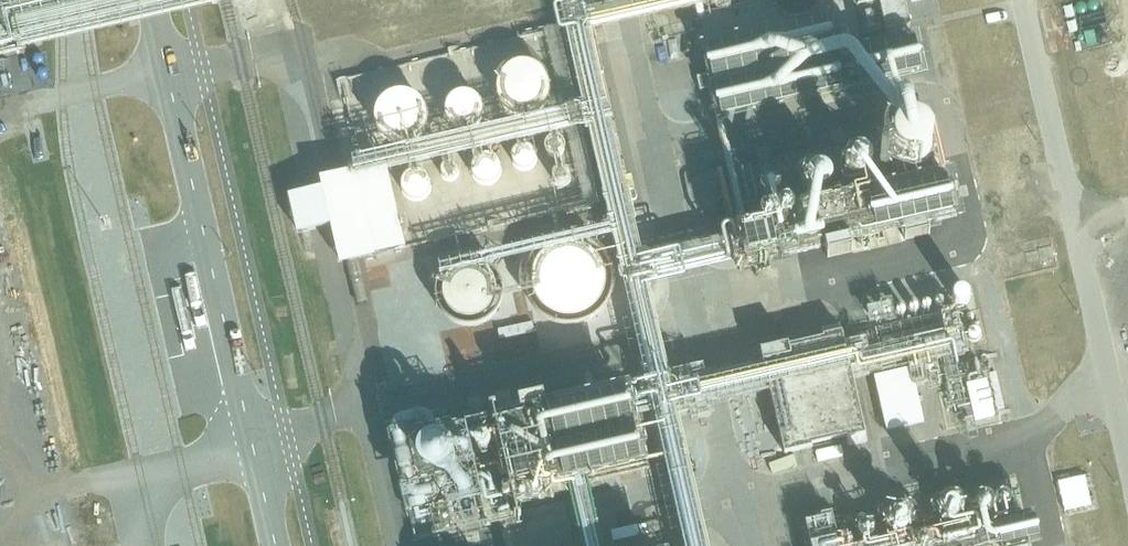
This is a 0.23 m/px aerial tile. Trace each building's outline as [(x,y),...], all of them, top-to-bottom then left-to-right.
[(156,22),(227,6),(255,0),(24,0),(0,6),(0,58),(156,22)] [(673,408),(770,386),(785,453),(812,448),(812,445),(846,437),(847,439),(865,435),(853,381),(874,377),(886,431),(924,422),(913,376),(934,371),(946,418),(997,406),(971,281),(862,304),(872,352),(847,356),(842,332),(822,336),(823,338),(761,350),(765,369),(698,384),(697,381),(670,385),(648,286),(686,278),(684,273),(744,259),(746,266),(779,259),(779,257),(825,248),(828,258),(852,252),(852,249),(963,224),(933,115),(735,167),(724,120),(928,75),(918,34),(837,51),(828,15),(701,43),(708,74),(697,76),(700,90),(711,88),(717,113),(714,113),(734,203),(728,204),(732,229),(730,228),(726,229),(724,232),(724,235),(726,245),(643,263),(591,34),(710,6),(712,11),(735,6),(734,0),(681,0),(588,21),(587,18),(599,15),(598,3),(580,6),(579,0),(559,0),(565,27),(545,32),(550,59),(513,65),(395,92),(389,94),(382,100),(378,106),(377,115),(377,122),(378,132),(384,149),(386,163),(389,179),(400,177),(403,189),(405,197),(411,200),(416,202),(421,201),(438,303),(441,313),(448,321),(459,325),(466,326),(477,327),(580,322),(630,310),(648,384),(630,389),(629,385),(546,405),(544,393),(519,400),(522,411),(497,418),(448,426),(445,413),(386,426),(414,539),(455,532),(467,537),(483,534),(481,526),(540,515),(535,495),(567,488),(582,545),(602,545),(589,483),(649,468),(648,462),(665,458),(685,545),(704,545),(673,408)] [(886,32),(910,26),(904,0),(879,0),(886,32)] [(333,175),(320,178),(340,263),(352,261),(406,248),(389,179),(386,163),(333,175)] [(814,455),(817,466),(842,460),(839,449),(814,455)] [(1015,468),(807,512),(814,545),(1032,545),(1015,468)]
